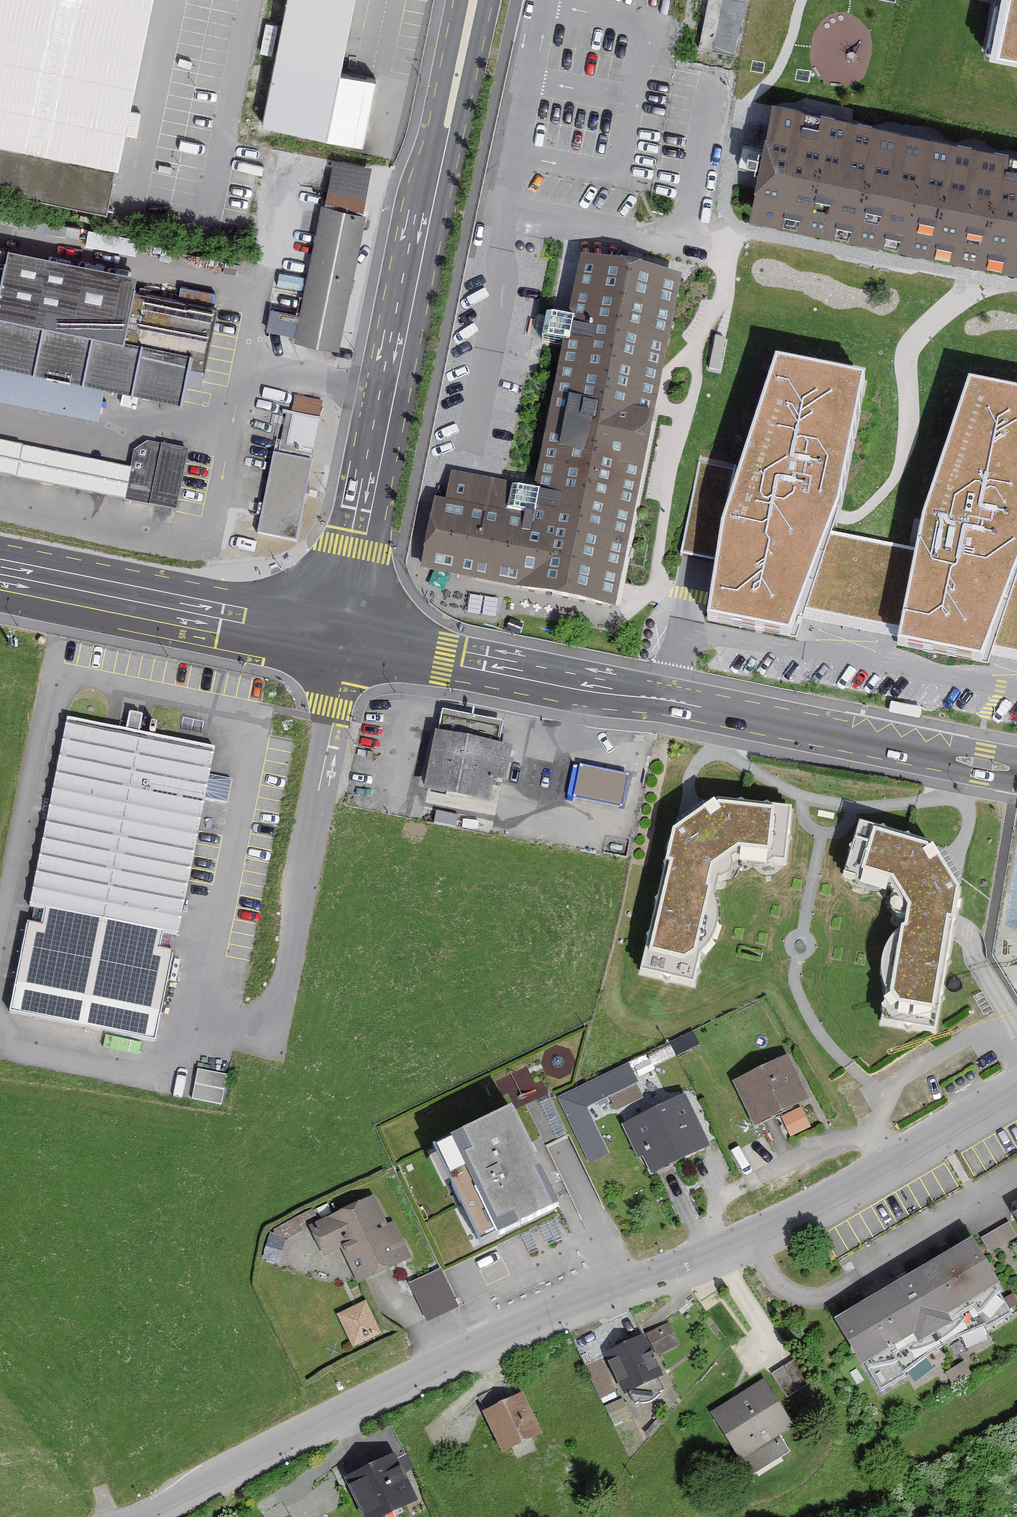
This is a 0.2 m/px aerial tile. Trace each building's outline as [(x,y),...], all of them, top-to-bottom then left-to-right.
[(152,0),(0,0),(0,140),(117,165),(152,0)] [(328,72),(343,0),(283,0),(271,60),(328,72)] [(987,36),(1016,42),(1016,0),(994,0),(987,36)] [(328,72),(271,60),(257,125),(353,145),(367,80),(328,72)] [(1016,264),(1016,154),(776,106),(755,212),(1016,264)] [(117,165),(0,140),(0,194),(106,216),(117,165)] [(362,198),(323,191),(298,328),(336,335),(362,198)] [(104,387),(177,400),(180,377),(198,380),(211,313),(126,296),(129,278),(0,253),(0,365),(104,387)] [(611,603),(673,272),(585,256),(573,315),(552,311),(546,338),(564,341),(537,486),(451,470),(446,500),(437,498),(424,567),(611,603)] [(297,330),(300,309),(272,305),(270,326),(297,330)] [(721,522),(710,621),(790,634),(800,605),(826,531),(835,506),(864,371),(776,352),(721,522)] [(97,417),(104,387),(0,365),(0,397),(97,417)] [(897,647),(985,661),(990,645),(1016,565),(1016,387),(971,377),(922,517),(915,551),(901,626),(897,647)] [(287,392),(283,444),(317,446),(321,395),(287,392)] [(130,466),(0,440),(0,473),(125,500),(130,466)] [(130,466),(125,500),(177,510),(190,449),(148,440),(134,448),(130,466)] [(291,548),(305,468),(267,461),(253,541),(291,548)] [(800,605),(901,626),(915,551),(826,531),(800,605)] [(1016,651),(1016,565),(990,645),(1016,651)] [(181,933),(218,744),(68,715),(31,904),(45,907),(42,924),(29,921),(12,1009),(155,1037),(172,949),(158,946),(161,929),(181,933)] [(496,726),(434,717),(431,741),(424,740),(414,800),(481,810),(485,785),(499,787),(504,753),(492,751),(496,726)] [(620,782),(575,772),(569,801),(614,811),(620,782)] [(683,993),(691,959),(702,942),(704,919),(697,902),(700,889),(729,868),(778,874),(785,812),(708,802),(660,835),(625,980),(683,993)] [(953,896),(926,845),(846,826),(833,884),(871,893),(886,926),(885,941),(873,956),(869,983),(876,1002),(872,1028),(927,1038),(953,896)] [(1007,977),(1016,994),(1016,971),(1007,977)] [(557,1090),(585,1160),(609,1150),(589,1101),(610,1093),(615,1105),(644,1093),(631,1060),(557,1090)] [(799,1105),(778,1063),(727,1089),(748,1130),(799,1105)] [(192,1095),(222,1099),(226,1070),(195,1066),(192,1095)] [(701,1152),(676,1103),(619,1132),(644,1181),(701,1152)] [(480,1238),(553,1203),(509,1110),(436,1145),(480,1238)] [(381,1230),(366,1201),(303,1231),(317,1259),(333,1251),(350,1287),(404,1261),(387,1227),(381,1230)] [(1003,1218),(1016,1240),(1016,1209),(1003,1218)] [(1007,1241),(997,1227),(976,1242),(986,1256),(1007,1241)] [(982,1288),(956,1244),(820,1324),(847,1369),(900,1337),(905,1346),(938,1326),(932,1318),(982,1288)] [(433,1271),(404,1284),(422,1324),(451,1311),(433,1271)] [(374,1337),(359,1307),(332,1320),(348,1350),(374,1337)] [(643,1336),(653,1358),(674,1348),(664,1326),(643,1336)] [(653,1377),(635,1339),(597,1358),(615,1396),(653,1377)] [(793,1363),(768,1378),(782,1400),(807,1385),(793,1363)] [(786,1430),(757,1383),(704,1415),(744,1479),(784,1454),(773,1438),(786,1430)] [(532,1435),(514,1397),(475,1416),(493,1454),(532,1435)] [(383,1458),(332,1483),(349,1516),(376,1516),(405,1502),(383,1458)]
